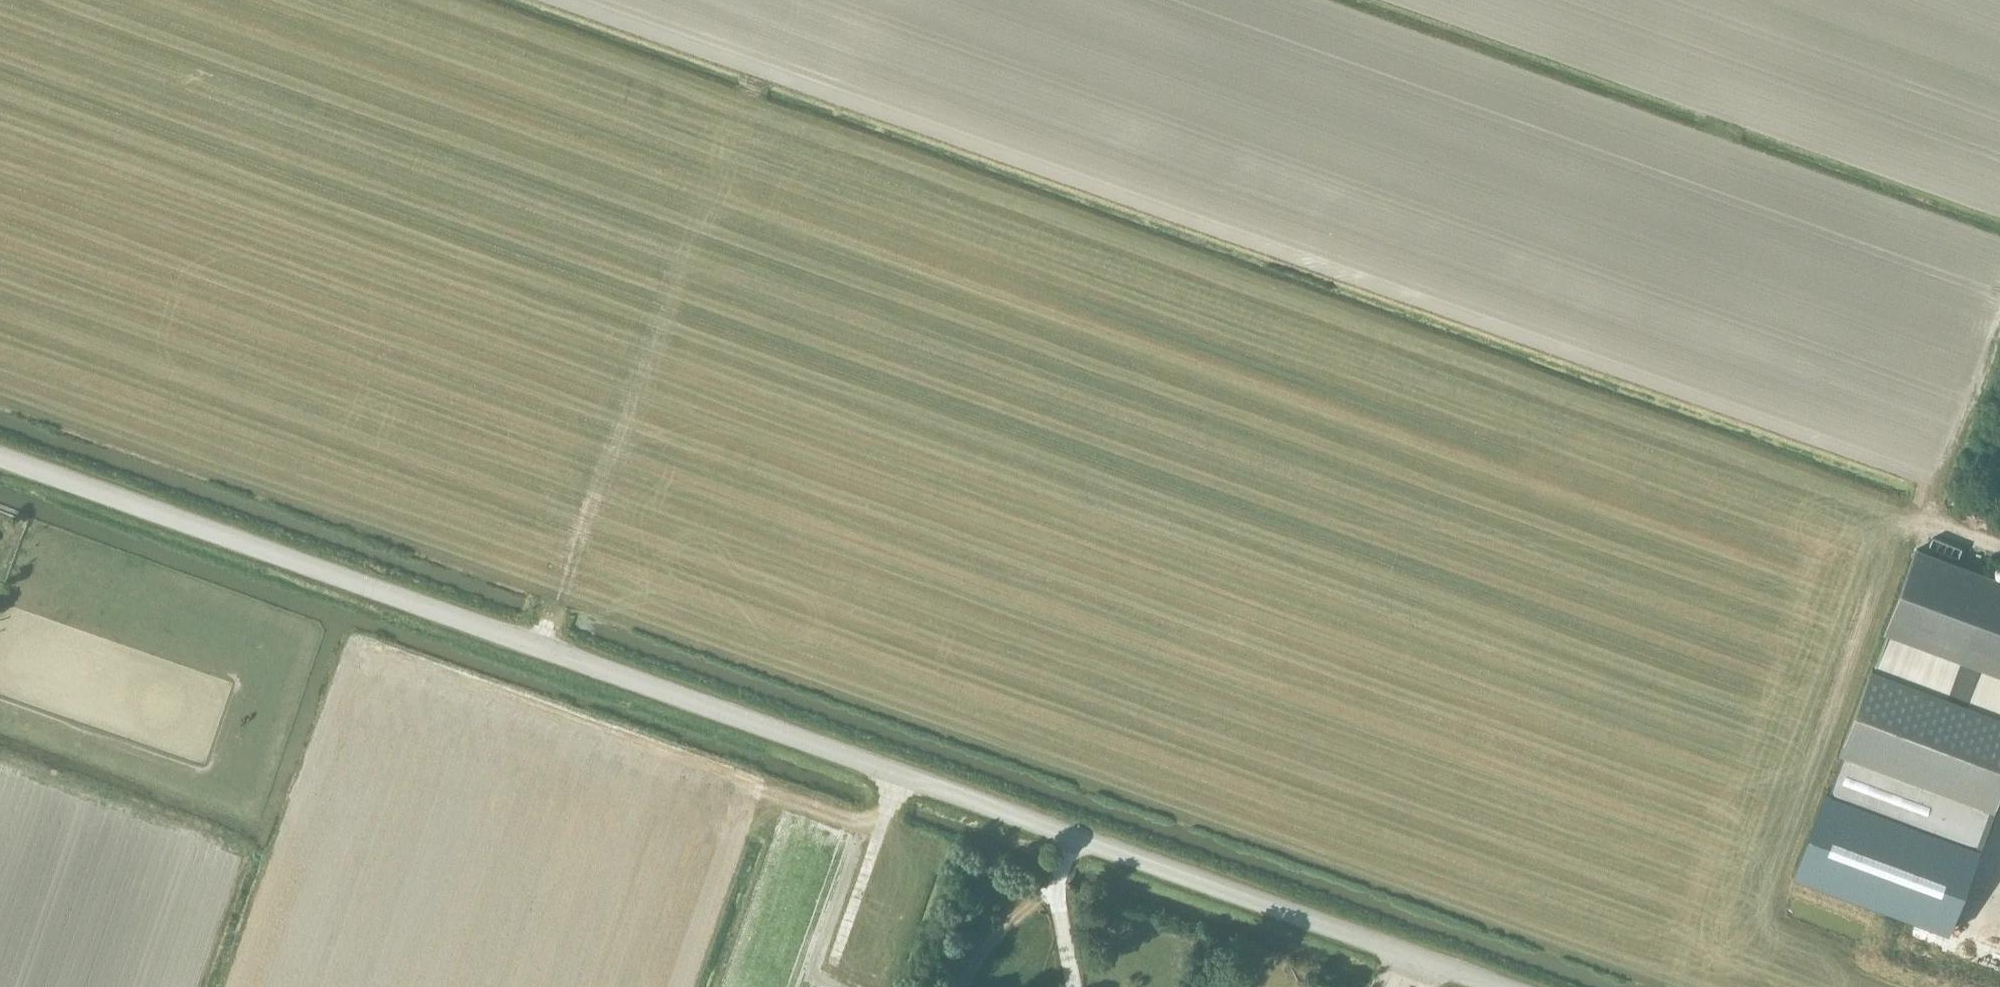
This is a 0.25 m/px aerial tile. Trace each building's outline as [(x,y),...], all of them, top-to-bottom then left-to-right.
[(1918,548),(1887,631),(1999,674),(1999,579),(1918,548)] [(1993,810),(1999,790),(1999,718),(1872,670),(1841,754),(1993,810)]
